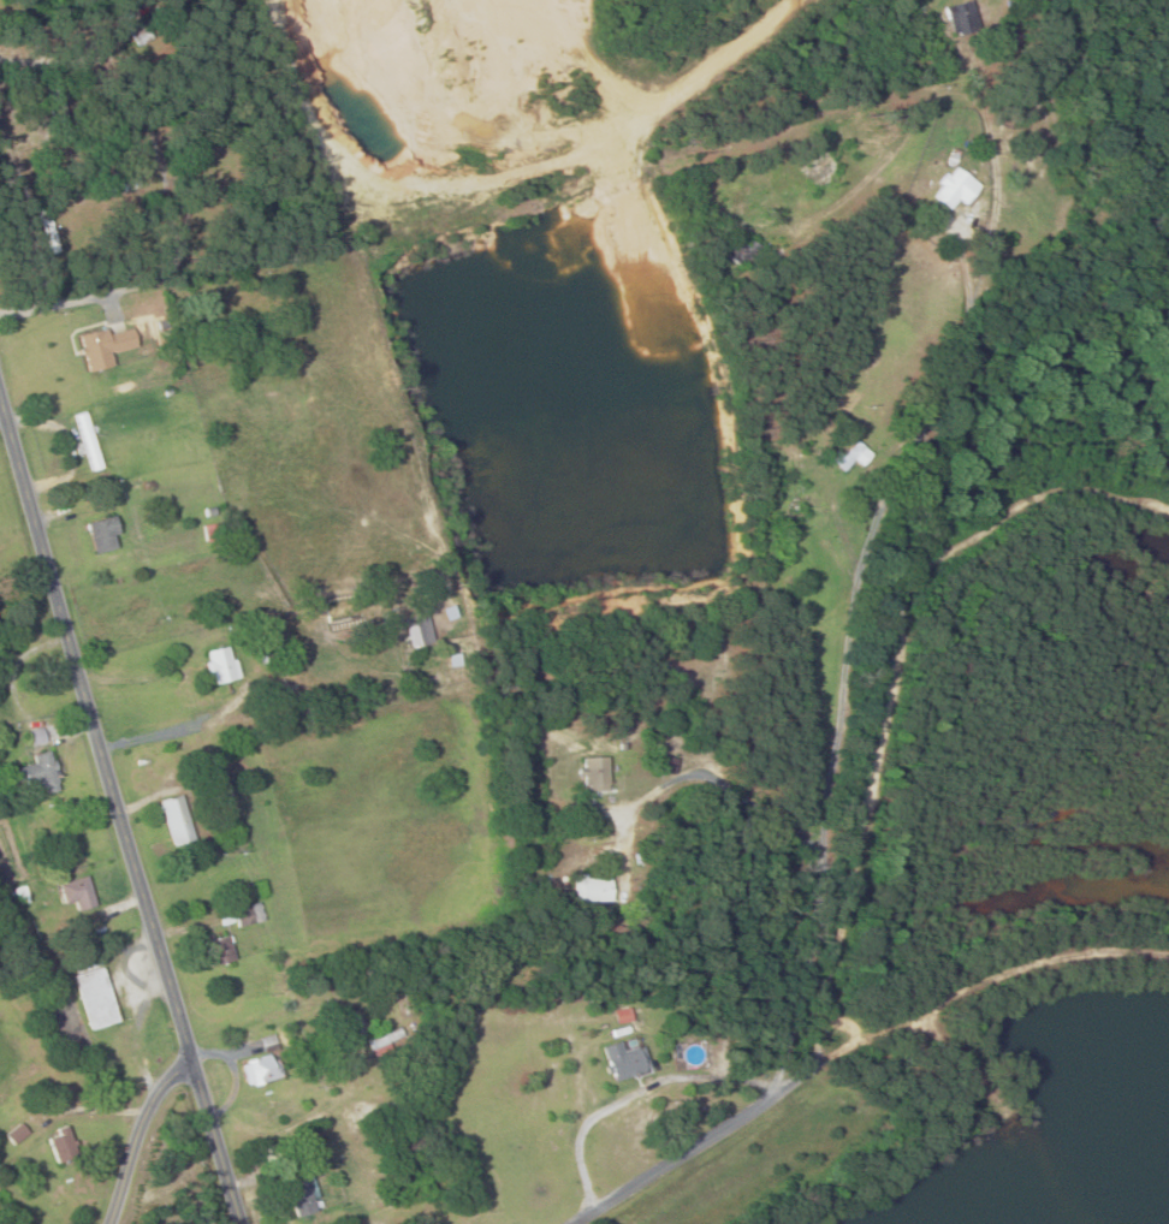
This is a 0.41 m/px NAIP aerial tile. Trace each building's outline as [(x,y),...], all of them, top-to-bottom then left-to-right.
[(947,8),(957,38),(980,31),(970,0),(947,8)] [(152,40),(144,21),(127,28),(136,47),(152,40)] [(979,186),(955,166),(931,195),(950,210),(958,200),(963,204),(979,186)] [(761,250),(736,237),(725,258),(751,271),(761,250)] [(113,367),(111,354),(137,348),(133,329),(108,334),(107,329),(81,334),(88,372),(113,367)] [(76,415),(92,472),(104,469),(88,412),(76,415)] [(847,475),(868,453),(853,440),(833,462),(847,475)] [(813,515),(825,509),(817,493),(806,498),(813,515)] [(91,521),(92,551),(118,550),(116,520),(91,521)] [(410,647),(426,643),(422,624),(406,627),(410,647)] [(209,650),(213,683),(238,680),(233,647),(209,650)] [(36,748),(47,742),(40,730),(30,735),(36,748)] [(14,787),(55,790),(57,753),(36,752),(35,768),(15,767),(14,787)] [(607,758),(584,758),(584,789),(607,789),(607,758)] [(163,800),(172,846),(194,842),(186,796),(163,800)] [(612,902),(612,876),(575,876),(575,902),(612,902)] [(95,907),(91,878),(61,883),(66,912),(95,907)] [(204,941),(209,967),(236,961),(231,936),(204,941)] [(73,966),(92,1030),(120,1022),(101,958),(73,966)] [(604,1047),(611,1081),(649,1073),(644,1047),(624,1051),(622,1044),(604,1047)] [(284,1079),(279,1054),(243,1062),(248,1087),(284,1079)] [(7,1137),(14,1145),(28,1133),(21,1125),(7,1137)] [(79,1156),(68,1128),(47,1136),(58,1165),(79,1156)] [(287,1183),(297,1215),(322,1207),(312,1175),(287,1183)]
